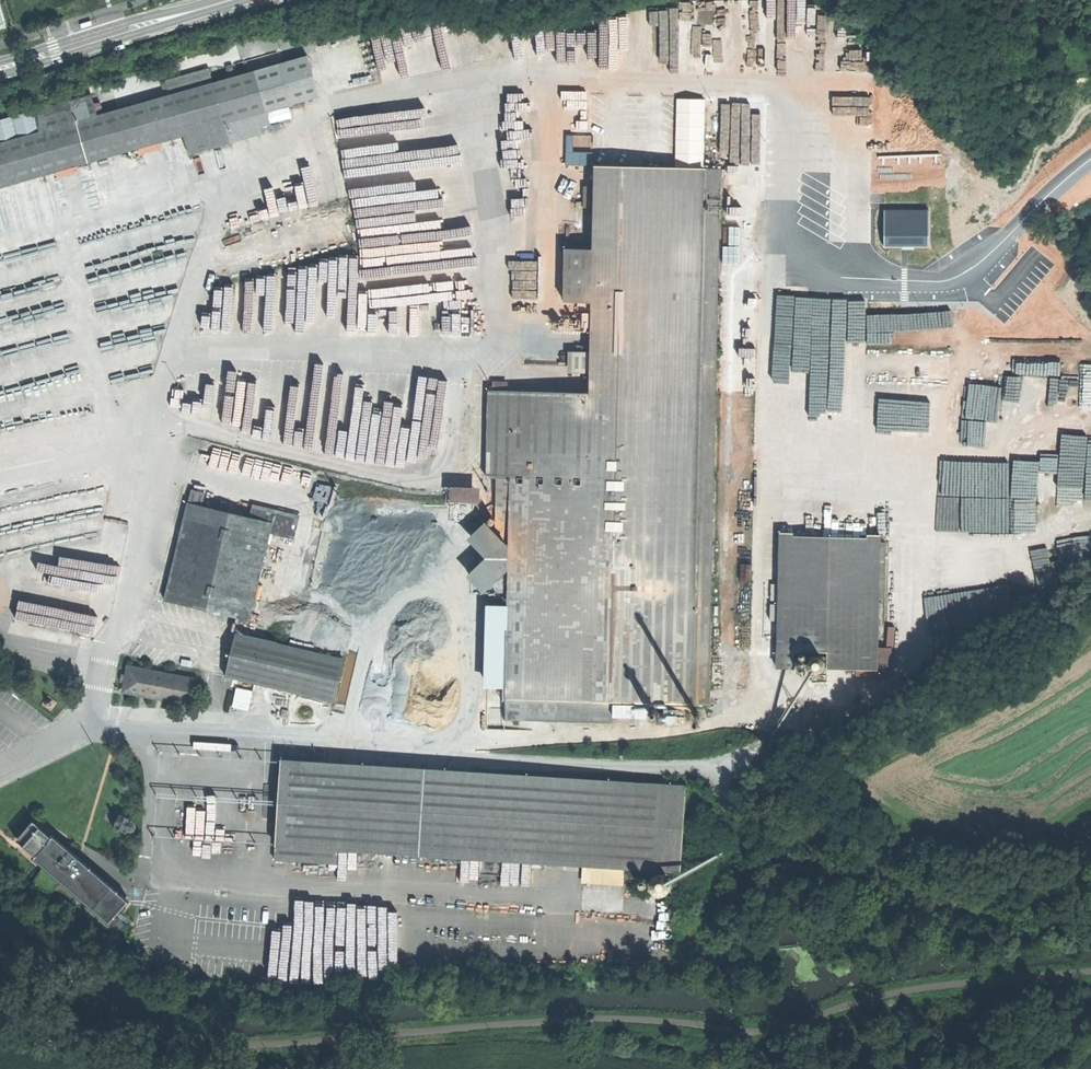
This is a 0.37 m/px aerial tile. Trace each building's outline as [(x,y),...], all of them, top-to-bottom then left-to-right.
[(799,0),(779,0),(779,1),(787,1),(787,32),(779,32),(778,62),(797,62),(799,0)] [(374,34),(381,77),(401,74),(399,59),(417,56),(413,28),(374,34)] [(307,56),(255,71),(267,112),(319,98),(307,56)] [(214,84),(213,83),(210,69),(166,82),(170,96),(214,84)] [(229,78),(213,83),(214,84),(225,124),(267,112),(255,71),(235,77),(234,72),(228,74),(229,78)] [(214,84),(170,96),(97,116),(41,132),(0,144),(0,188),(185,136),(225,124),(214,84)] [(41,132),(97,116),(91,95),(35,111),(41,132)] [(677,99),(676,167),(703,168),(704,100),(677,99)] [(41,132),(35,111),(0,121),(0,144),(41,132)] [(271,126),(267,112),(225,124),(231,143),(281,129),(279,123),(271,126)] [(231,143),(225,124),(185,136),(191,154),(231,143)] [(574,146),(575,131),(566,130),(565,146),(574,146)] [(592,251),(716,252),(717,168),(703,168),(676,167),(593,166),(592,251)] [(927,210),(884,210),(884,247),(927,247),(927,210)] [(592,251),(564,250),(563,302),(591,303),(592,251)] [(707,703),(707,696),(716,252),(592,251),(591,303),(590,351),(590,372),(590,392),(488,390),(487,477),(497,477),(496,535),(508,547),(509,481),(511,481),(511,478),(530,478),(524,720),(611,722),(611,702),(707,703)] [(519,254),(517,300),(540,301),(542,255),(519,254)] [(269,327),(267,277),(248,277),(249,284),(216,285),(216,305),(222,305),(222,319),(235,319),(236,328),(269,327)] [(590,372),(590,351),(572,351),(572,372),(590,372)] [(222,473),(240,475),(242,452),(224,450),(222,473)] [(1083,485),(1090,485),(1090,451),(1059,452),(1060,491),(1054,491),(1054,503),(1066,502),(1067,513),(1058,513),(1058,527),(1084,526),(1083,485)] [(277,473),(279,463),(260,459),(255,480),(264,482),(267,471),(277,473)] [(996,462),(996,483),(1010,482),(1009,462),(996,462)] [(494,629),(507,629),(505,720),(524,720),(530,478),(511,478),(511,481),(507,607),(495,607),(494,629)] [(452,486),(452,502),(484,502),(483,486),(452,486)] [(189,503),(203,507),(206,494),(193,491),(189,503)] [(273,525),(257,521),(251,519),(203,507),(189,503),(164,599),(248,621),(271,535),(273,525)] [(251,519),(257,521),(260,509),(254,507),(251,519)] [(260,509),(257,521),(273,525),(276,513),(260,509)] [(276,513),(273,525),(271,535),(295,542),(300,520),(276,513)] [(508,547),(496,535),(486,523),(474,534),(496,558),(474,581),(485,593),(507,573),(508,547)] [(825,669),(876,670),(876,648),(878,535),(865,534),(865,538),(792,537),(792,532),(779,532),(777,668),(794,668),(794,652),(825,652),(825,669)] [(95,557),(95,550),(74,549),(73,556),(95,557)] [(96,586),(90,622),(96,623),(102,587),(96,586)] [(239,681),(249,638),(234,634),(224,678),(239,681)] [(327,657),(249,638),(239,681),(317,700),(327,657)] [(889,648),(876,648),(876,670),(889,670),(889,648)] [(342,660),(327,657),(317,700),(332,703),(342,660)] [(172,686),(174,674),(127,666),(126,674),(124,682),(122,691),(171,700),(173,686),(172,686)] [(192,678),(174,674),(172,686),(173,686),(171,700),(188,703),(192,678)] [(250,710),(254,690),(238,687),(234,706),(250,710)] [(649,712),(649,714),(650,715),(652,716),(654,716),(656,715),(657,714),(658,712),(658,711),(658,709),(657,708),(655,707),(653,706),(651,707),(650,708),(649,710),(649,712)] [(281,762),(276,846),(338,849),(582,863),(623,865),(680,869),(685,786),(281,762)] [(122,812),(121,811),(120,812),(119,811),(118,813),(119,814),(114,823),(113,823),(112,824),(113,825),(113,826),(114,827),(115,826),(125,831),(124,832),(125,833),(126,832),(127,832),(128,831),(127,830),(128,829),(130,830),(132,831),(134,830),(134,829),(135,828),(136,826),(136,825),(135,823),(133,822),(134,820),(132,819),(133,818),(131,817),(131,819),(122,813),(122,812)] [(17,840),(24,847),(40,828),(33,822),(17,840)] [(24,847),(36,856),(52,838),(40,828),(24,847)] [(128,902),(53,837),(52,838),(36,856),(34,858),(44,866),(61,881),(110,923),(128,902)] [(338,849),(276,846),(275,860),(337,864),(338,849)] [(501,859),(480,858),(479,872),(500,873),(501,859)] [(622,883),(623,865),(582,863),(581,881),(622,883)] [(49,895),(61,881),(44,866),(33,881),(49,895)] [(670,886),(671,883),(670,881),(669,878),(667,876),(665,874),(662,873),(659,873),(656,873),(654,875),(652,876),(650,879),(649,881),(649,884),(649,887),(650,890),(652,892),(654,894),(657,895),(660,895),(663,894),(665,893),(668,891),(669,889),(670,886)]
